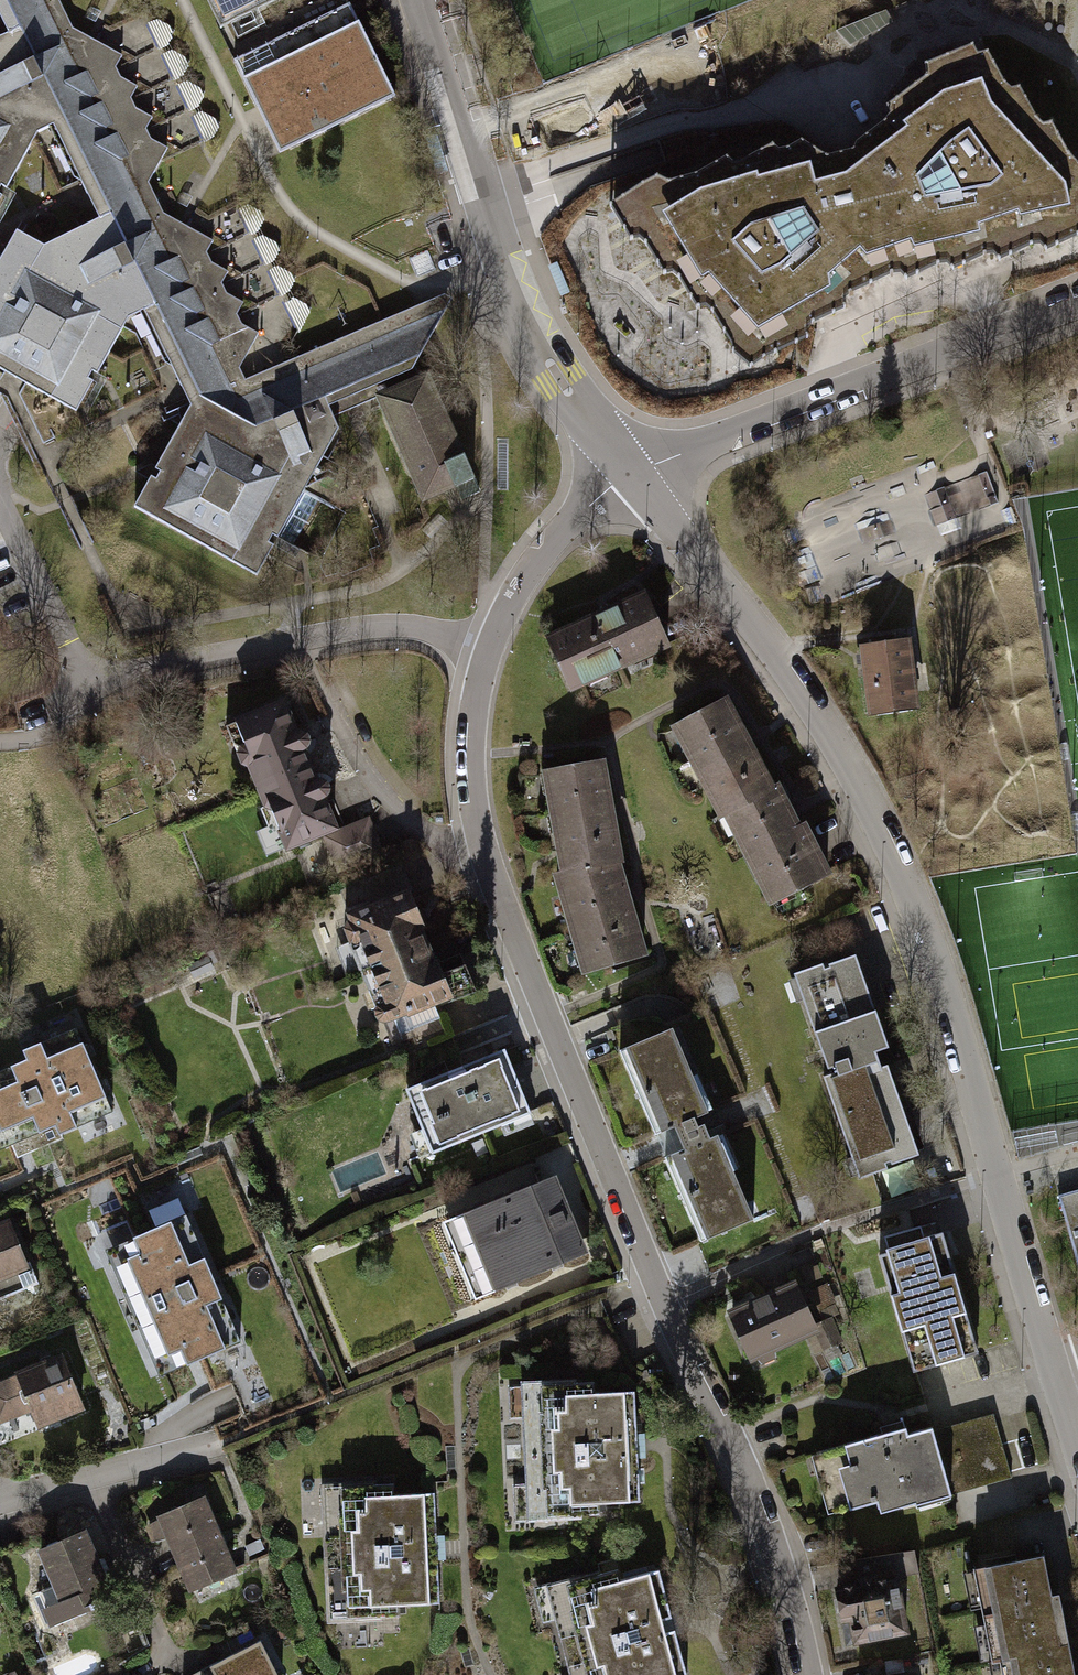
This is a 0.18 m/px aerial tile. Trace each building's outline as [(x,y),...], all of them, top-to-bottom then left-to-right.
[(11,31),(0,36),(0,197),(40,128),(55,121),(104,218),(92,223),(47,243),(15,227),(0,256),(0,369),(76,412),(132,303),(142,296),(174,361),(170,363),(179,384),(185,382),(191,398),(176,404),(154,440),(115,506),(247,578),(284,511),(309,464),(329,428),(324,413),(357,402),(376,394),(420,499),(456,484),(463,501),(484,492),(434,371),(427,353),(440,298),(435,296),(429,294),(233,378),(227,365),(246,355),(258,332),(241,323),(236,314),(242,301),(226,292),(221,282),(227,270),(212,263),(206,251),(213,240),(164,212),(148,184),(167,144),(152,138),(146,126),(153,114),(136,106),(130,95),(135,85),(121,77),(114,63),(120,54),(70,28),(56,0),(0,0),(0,9),(11,31)] [(220,26),(276,0),(207,0),(220,26)] [(349,1),(232,57),(240,74),(249,93),(279,153),(395,96),(366,37),(357,17),(349,1)] [(887,11),(836,32),(851,47),(893,24),(887,11)] [(615,206),(622,217),(630,215),(643,236),(650,243),(655,250),(664,249),(676,270),(683,275),(689,285),(696,283),(710,305),(717,311),(736,342),(765,337),(771,350),(783,344),(782,336),(805,327),(811,319),(840,306),(839,298),(848,290),(893,270),(902,269),(921,259),(927,265),(949,259),(956,265),(983,251),(997,249),(1003,256),(1062,230),(1067,236),(1077,232),(1077,171),(1070,161),(1052,131),(1042,132),(1033,123),(1016,93),(1007,95),(1001,88),(1003,86),(986,57),(975,59),(970,51),(928,69),(928,78),(931,82),(893,109),(895,117),(889,126),(872,139),(870,138),(858,147),(854,155),(827,162),(801,145),(790,152),(788,155),(782,156),(759,169),(753,163),(743,169),(735,170),(713,182),(707,175),(698,181),(673,188),(658,181),(615,206)] [(230,278),(238,295),(257,286),(249,269),(230,278)] [(639,593),(537,639),(563,699),(665,655),(639,593)] [(907,642),(853,647),(863,720),(917,714),(907,642)] [(718,702),(661,732),(711,826),(768,790),(718,702)] [(219,728),(245,790),(300,768),(273,706),(219,728)] [(598,766),(530,778),(545,879),(615,870),(598,766)] [(274,859),(331,839),(300,768),(245,790),(274,859)] [(768,790),(711,826),(764,914),(822,881),(768,790)] [(615,870),(545,879),(575,982),(642,963),(615,870)] [(349,976),(420,950),(392,878),(321,906),(349,976)] [(349,976),(371,1028),(442,1004),(420,950),(349,976)] [(854,952),(787,977),(796,1002),(802,999),(812,1028),(817,1043),(852,1152),(853,1156),(842,1161),(849,1181),(924,1154),(890,1062),(879,1066),(877,1060),(873,1050),(888,1044),(881,1023),(875,1007),(854,952)] [(0,1061),(0,1140),(32,1127),(44,1121),(50,1135),(114,1108),(75,1016),(11,1043),(16,1054),(4,1059),(0,1061)] [(671,1026),(617,1047),(698,1249),(748,1226),(671,1026)] [(507,1056),(394,1096),(418,1163),(531,1123),(507,1056)] [(558,1178),(449,1222),(480,1299),(589,1255),(558,1178)] [(1053,1201),(1077,1279),(1077,1194),(1053,1201)] [(199,1258),(182,1216),(168,1222),(130,1237),(105,1248),(157,1373),(182,1363),(223,1346),(234,1341),(217,1300),(211,1285),(205,1271),(199,1258)] [(0,1232),(0,1291),(29,1280),(9,1228),(0,1232)] [(884,1248),(878,1250),(890,1291),(901,1330),(912,1369),(934,1362),(943,1360),(955,1356),(963,1354),(975,1350),(964,1310),(953,1270),(942,1229),(928,1233),(919,1236),(892,1245),(884,1248)] [(790,1278),(724,1310),(747,1357),(817,1327),(790,1278)] [(0,1373),(0,1424),(33,1411),(38,1425),(85,1406),(63,1349),(28,1362),(15,1368),(0,1373)] [(624,1397),(528,1403),(538,1520),(634,1514),(624,1397)] [(843,1446),(809,1455),(828,1516),(847,1511),(857,1508),(874,1503),(877,1516),(937,1499),(949,1496),(1008,1483),(989,1415),(931,1431),(921,1434),(901,1440),(898,1431),(855,1443),(843,1446)] [(207,1492),(158,1516),(168,1541),(219,1521),(207,1492)] [(432,1500),(334,1503),(337,1616),(434,1610),(432,1500)] [(237,1567),(219,1521),(168,1541),(186,1587),(237,1567)] [(88,1527),(37,1546),(53,1588),(41,1593),(51,1619),(66,1614),(74,1610),(114,1593),(88,1527)] [(1040,1557),(962,1571),(979,1661),(995,1657),(1068,1644),(1057,1592),(1049,1593),(1040,1557)] [(533,1587),(556,1674),(685,1674),(682,1666),(657,1569),(623,1579),(619,1563),(565,1579),(550,1583),(533,1587)] [(895,1575),(828,1588),(840,1651),(907,1638),(895,1575)] [(190,1674),(282,1674),(264,1638),(220,1660),(210,1665),(190,1674)] [(995,1657),(999,1674),(1074,1674),(1068,1644),(995,1657)]
